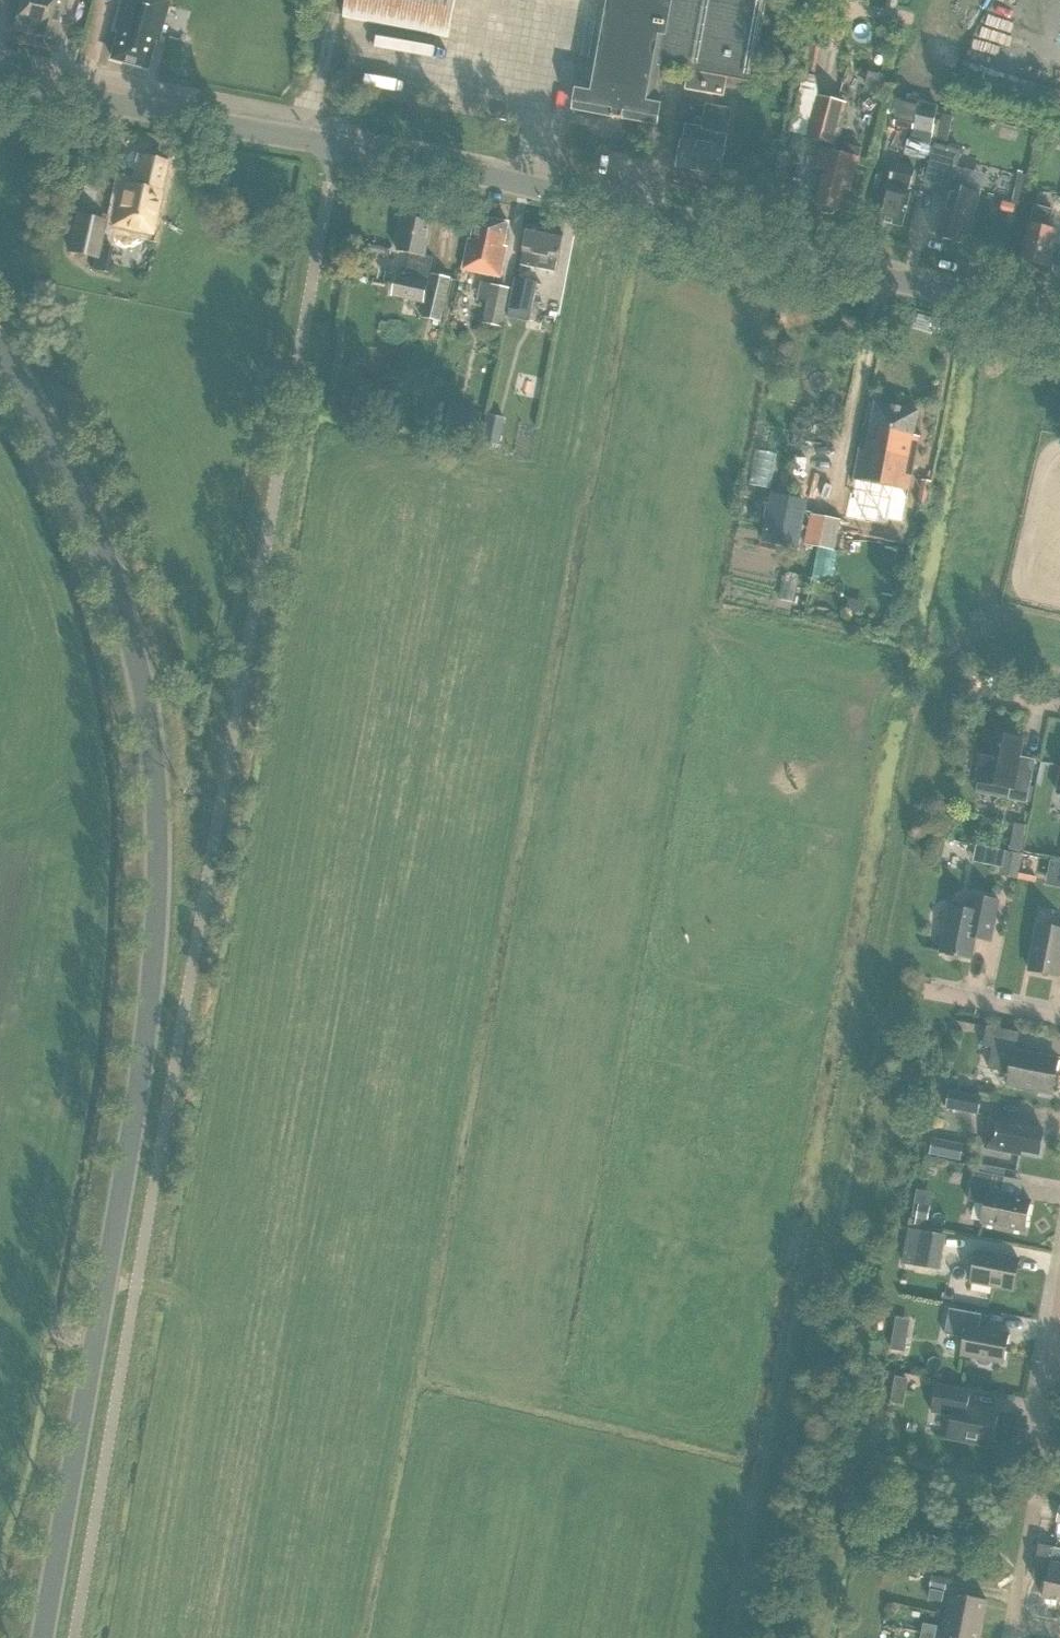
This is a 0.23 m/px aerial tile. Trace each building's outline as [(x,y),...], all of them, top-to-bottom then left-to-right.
[(14,28),(34,33),(34,34),(54,39),(61,12),(62,13),(65,0),(21,0),(14,28)] [(115,29),(120,30),(113,58),(146,67),(154,39),(159,41),(170,0),(122,0),(115,29)] [(456,0),(347,0),(344,17),(449,37),(456,0)] [(586,84),(579,83),(574,109),(657,124),(662,98),(655,97),(661,66),(689,71),(686,89),(725,96),(728,78),(752,82),(767,0),(601,0),(586,84)] [(761,61),(756,85),(770,87),(774,64),(761,61)] [(1004,98),(1011,75),(963,61),(956,83),(1004,98)] [(872,72),(867,89),(880,92),(884,75),(872,72)] [(851,190),(859,158),(833,151),(846,103),(818,96),(808,137),(824,141),(817,167),(826,170),(817,204),(839,209),(844,188),(851,190)] [(938,107),(901,100),(897,126),(932,134),(938,107)] [(725,148),(732,108),(706,104),(702,126),(686,124),(683,140),(682,140),(678,167),(721,174),(726,148),(725,148)] [(949,141),(952,116),(942,114),(939,140),(949,141)] [(932,157),(935,147),(908,139),(905,150),(932,157)] [(969,235),(981,193),(966,189),(971,171),(957,168),(961,151),(936,144),(925,185),(949,192),(937,236),(960,242),(963,233),(969,235)] [(158,191),(165,162),(144,157),(137,186),(124,183),(115,224),(151,232),(160,192),(158,191)] [(911,186),(915,169),(894,163),(887,187),(885,186),(876,220),(902,227),(911,193),(903,191),(904,184),(911,186)] [(1016,203),(1003,200),(1000,208),(1013,212),(1016,203)] [(1048,227),(1053,210),(1035,205),(1030,223),(1030,222),(1020,258),(1048,266),(1058,230),(1048,227)] [(96,256),(104,220),(79,214),(70,251),(96,256)] [(428,238),(431,221),(406,216),(403,230),(402,230),(398,251),(411,253),(406,276),(396,274),(392,297),(424,303),(433,258),(425,256),(429,238),(428,238)] [(504,245),(509,222),(477,216),(472,239),(469,238),(463,267),(472,269),(472,271),(501,277),(507,246),(504,245)] [(558,258),(563,233),(528,226),(523,251),(524,251),(521,264),(555,271),(558,258)] [(371,245),(356,242),(351,266),(366,269),(371,245)] [(452,277),(432,273),(422,317),(442,322),(452,277)] [(532,312),(538,281),(515,276),(509,307),(532,312)] [(502,326),(510,288),(491,284),(483,322),(502,326)] [(354,392),(343,391),(341,404),(352,405),(354,392)] [(914,435),(919,411),(875,403),(871,426),(865,425),(848,511),(887,519),(888,516),(903,519),(920,436),(914,435)] [(472,411),(468,429),(478,432),(482,413),(472,411)] [(922,479),(920,490),(929,491),(931,481),(922,479)] [(784,536),(799,540),(806,506),(791,503),(792,497),(773,493),(763,542),(782,545),(784,536)] [(846,552),(852,522),(812,514),(806,544),(846,552)] [(1016,767),(1021,739),(988,732),(986,743),(983,743),(979,767),(981,767),(979,776),(1012,783),(1008,799),(1027,802),(1033,771),(1016,767)] [(1005,851),(1000,875),(1019,878),(1023,854),(1005,851)] [(997,899),(969,894),(967,909),(947,906),(939,952),(971,957),(975,938),(990,940),(997,899)] [(1038,926),(1030,971),(1058,977),(1059,966),(1059,930),(1038,926)] [(1051,1093),(1058,1059),(1016,1051),(1020,1032),(987,1026),(984,1046),(993,1048),(989,1067),(1011,1072),(1008,1085),(1051,1093)] [(979,1114),(982,1096),(949,1090),(946,1108),(979,1114)] [(1039,1154),(1044,1130),(1026,1127),(1027,1123),(992,1116),(986,1147),(1021,1155),(1021,1151),(1039,1154)] [(965,1144),(934,1138),(930,1154),(961,1160),(965,1144)] [(1025,1231),(1031,1200),(1001,1194),(1004,1177),(974,1171),(969,1200),(986,1203),(982,1223),(1025,1231)] [(940,1270),(947,1235),(908,1228),(902,1262),(940,1270)] [(1013,1290),(1019,1259),(978,1251),(972,1282),(1013,1290)] [(996,1361),(1004,1362),(1009,1334),(979,1328),(982,1314),(950,1308),(945,1333),(965,1337),(962,1354),(972,1356),(978,1365),(987,1367),(996,1361)] [(907,1349),(910,1317),(896,1315),(893,1347),(907,1349)] [(892,1399),(906,1401),(909,1376),(895,1374),(892,1399)] [(997,1413),(968,1407),(971,1390),(937,1384),(932,1412),(952,1416),(947,1439),(992,1447),(999,1411),(997,1410),(997,1413)] [(1059,1563),(1059,1560),(1059,1548),(1040,1544),(1033,1577),(1047,1580),(1043,1597),(1059,1601),(1059,1563)] [(929,1599),(943,1601),(947,1578),(934,1575),(929,1599)] [(947,1614),(983,1622),(987,1600),(951,1592),(947,1614)] [(983,1622),(947,1614),(942,1637),(949,1637),(979,1637),(983,1622)] [(922,1633),(936,1635),(938,1626),(924,1623),(922,1633)]
